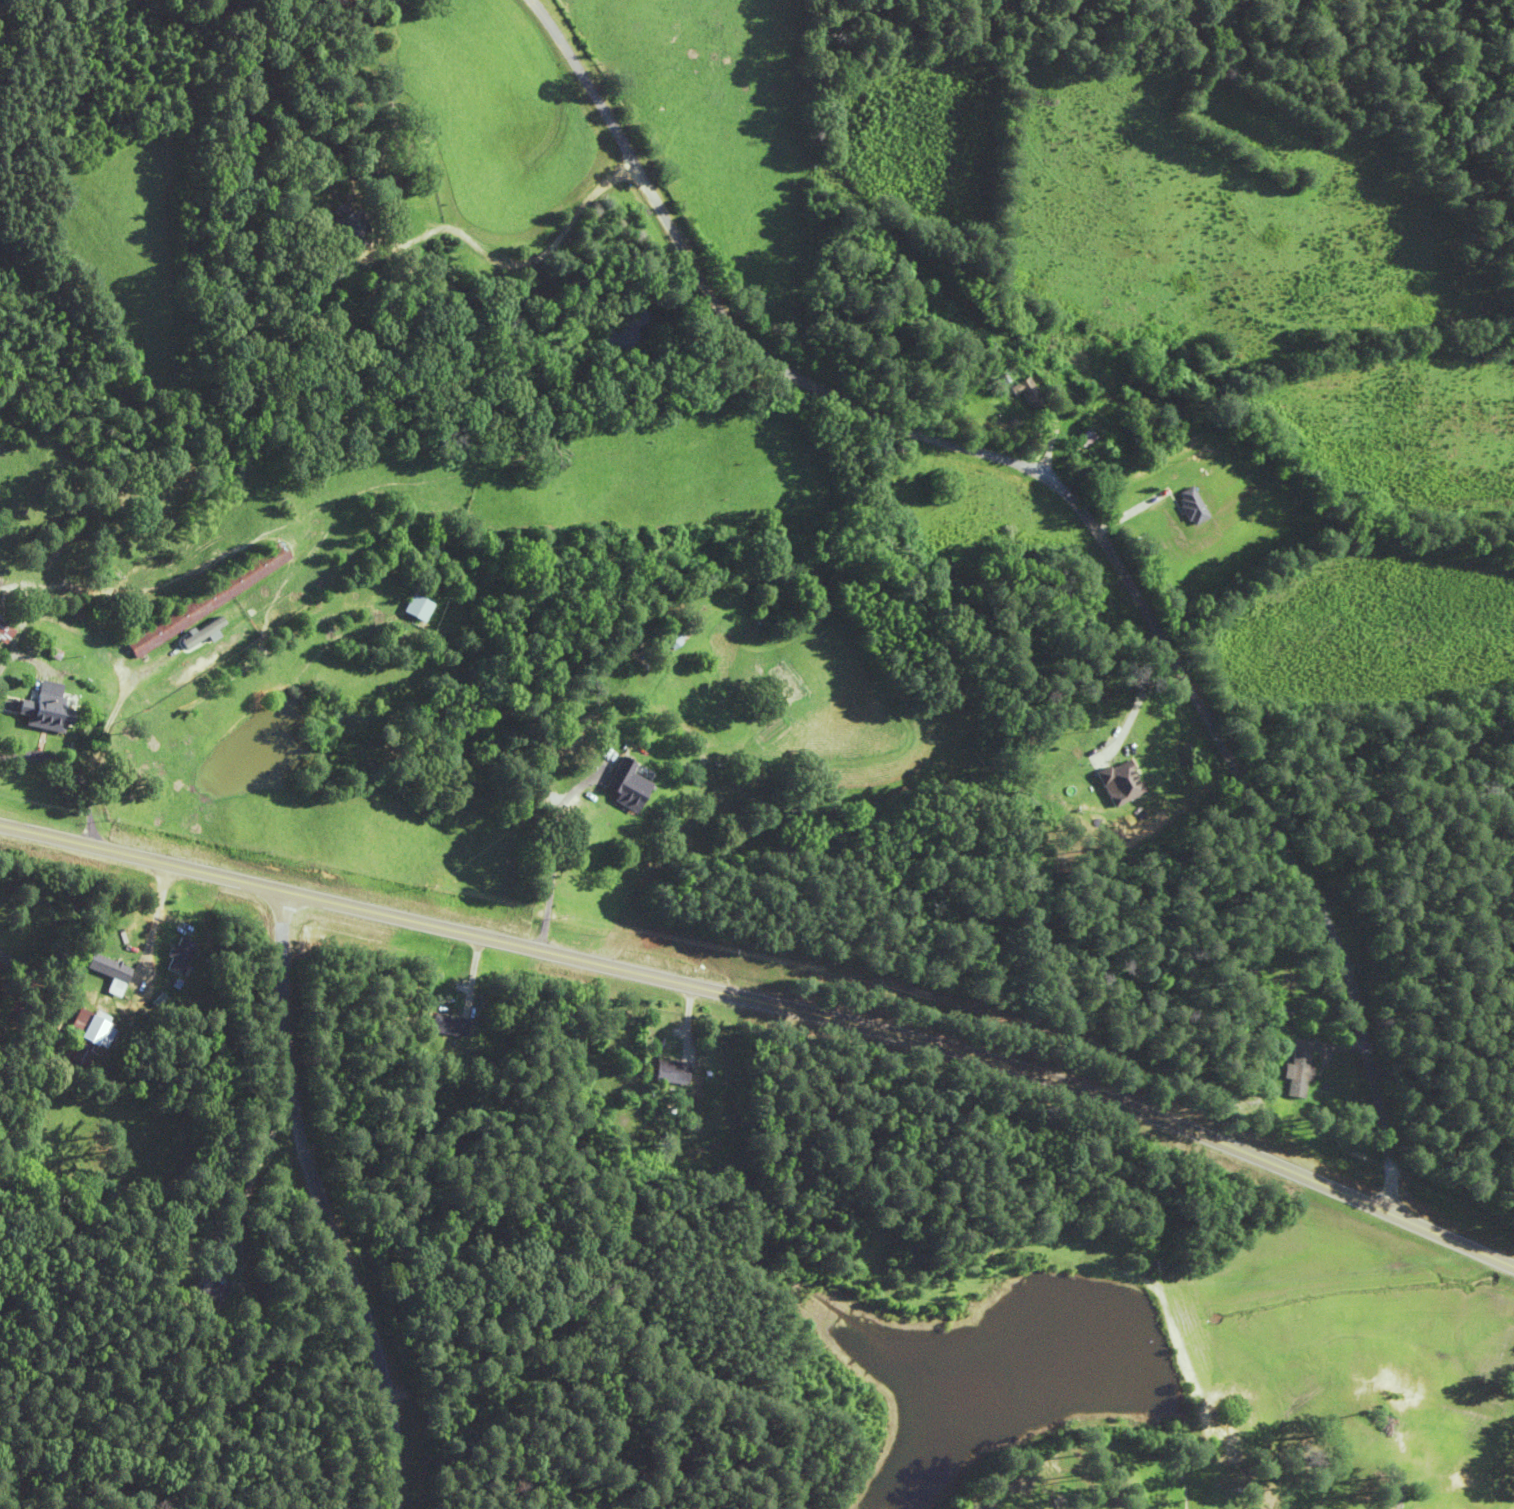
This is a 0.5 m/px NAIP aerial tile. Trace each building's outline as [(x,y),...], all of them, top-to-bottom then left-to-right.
[(1082,449),(1096,437),(1089,428),(1074,440),(1082,449)] [(1206,518),(1193,485),(1176,492),(1190,525),(1206,518)] [(122,637),(133,654),(288,562),(277,544),(122,637)] [(433,605),(411,593),(401,611),(423,623),(433,605)] [(5,644),(16,628),(0,617),(0,641),(5,644)] [(680,650),(689,643),(681,634),(673,641),(680,650)] [(22,725),(64,734),(69,710),(61,708),(63,698),(33,692),(31,701),(16,698),(13,712),(24,715),(22,725)] [(650,783),(631,773),(635,765),(624,759),(608,791),(616,795),(612,801),(635,813),(650,783)] [(1126,759),(1095,770),(1109,807),(1140,795),(1126,759)] [(128,967),(85,952),(79,968),(106,977),(101,991),(117,997),(128,967)] [(1229,970),(1229,979),(1251,979),(1251,970),(1229,970)] [(57,1060),(76,1068),(87,1043),(96,1046),(105,1026),(95,1022),(98,1015),(87,1010),(86,1014),(70,1007),(56,1038),(65,1042),(57,1060)] [(426,1031),(459,1038),(463,1020),(429,1013),(426,1031)] [(1308,1051),(1289,1049),(1287,1064),(1281,1063),(1279,1078),(1285,1079),(1283,1097),(1302,1099),(1308,1051)] [(683,1062),(651,1059),(649,1082),(681,1084),(683,1062)]
